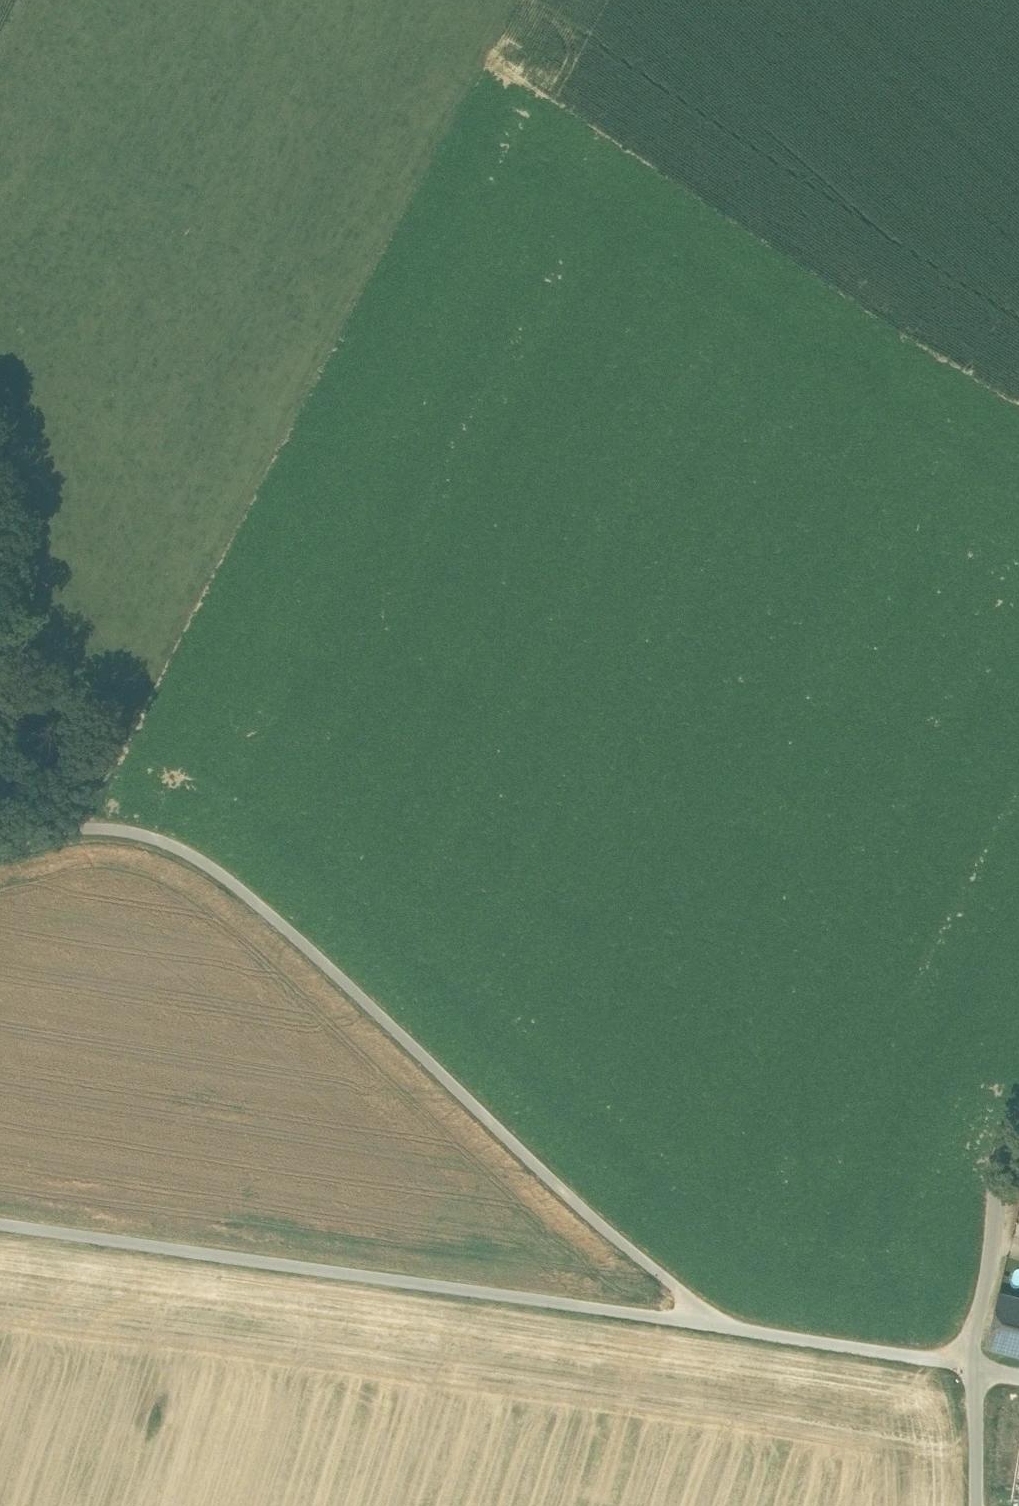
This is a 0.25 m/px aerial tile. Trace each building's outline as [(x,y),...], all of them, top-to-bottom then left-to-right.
[(998,1293),(985,1347),(1018,1355),(1018,1298),(998,1293)]
